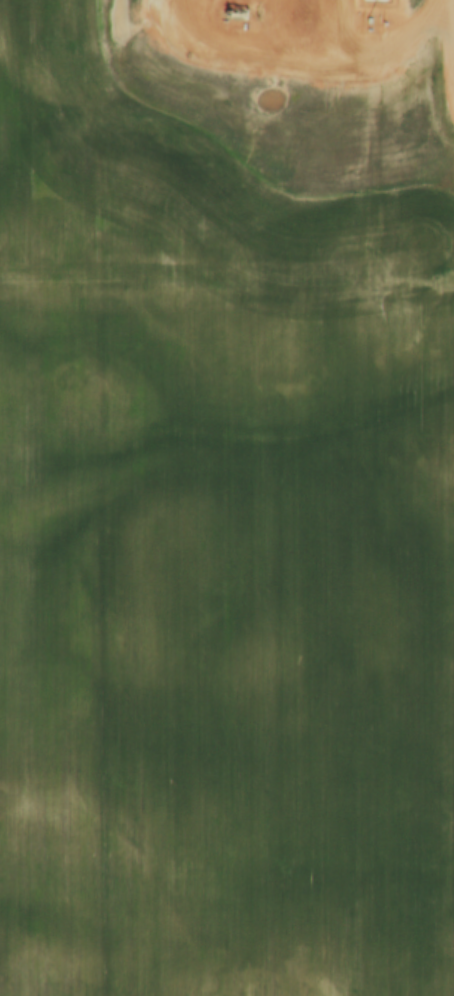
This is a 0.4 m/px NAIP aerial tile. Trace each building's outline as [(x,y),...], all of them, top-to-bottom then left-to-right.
[(246,5),(245,19),(221,18),(222,4),(246,5)]
